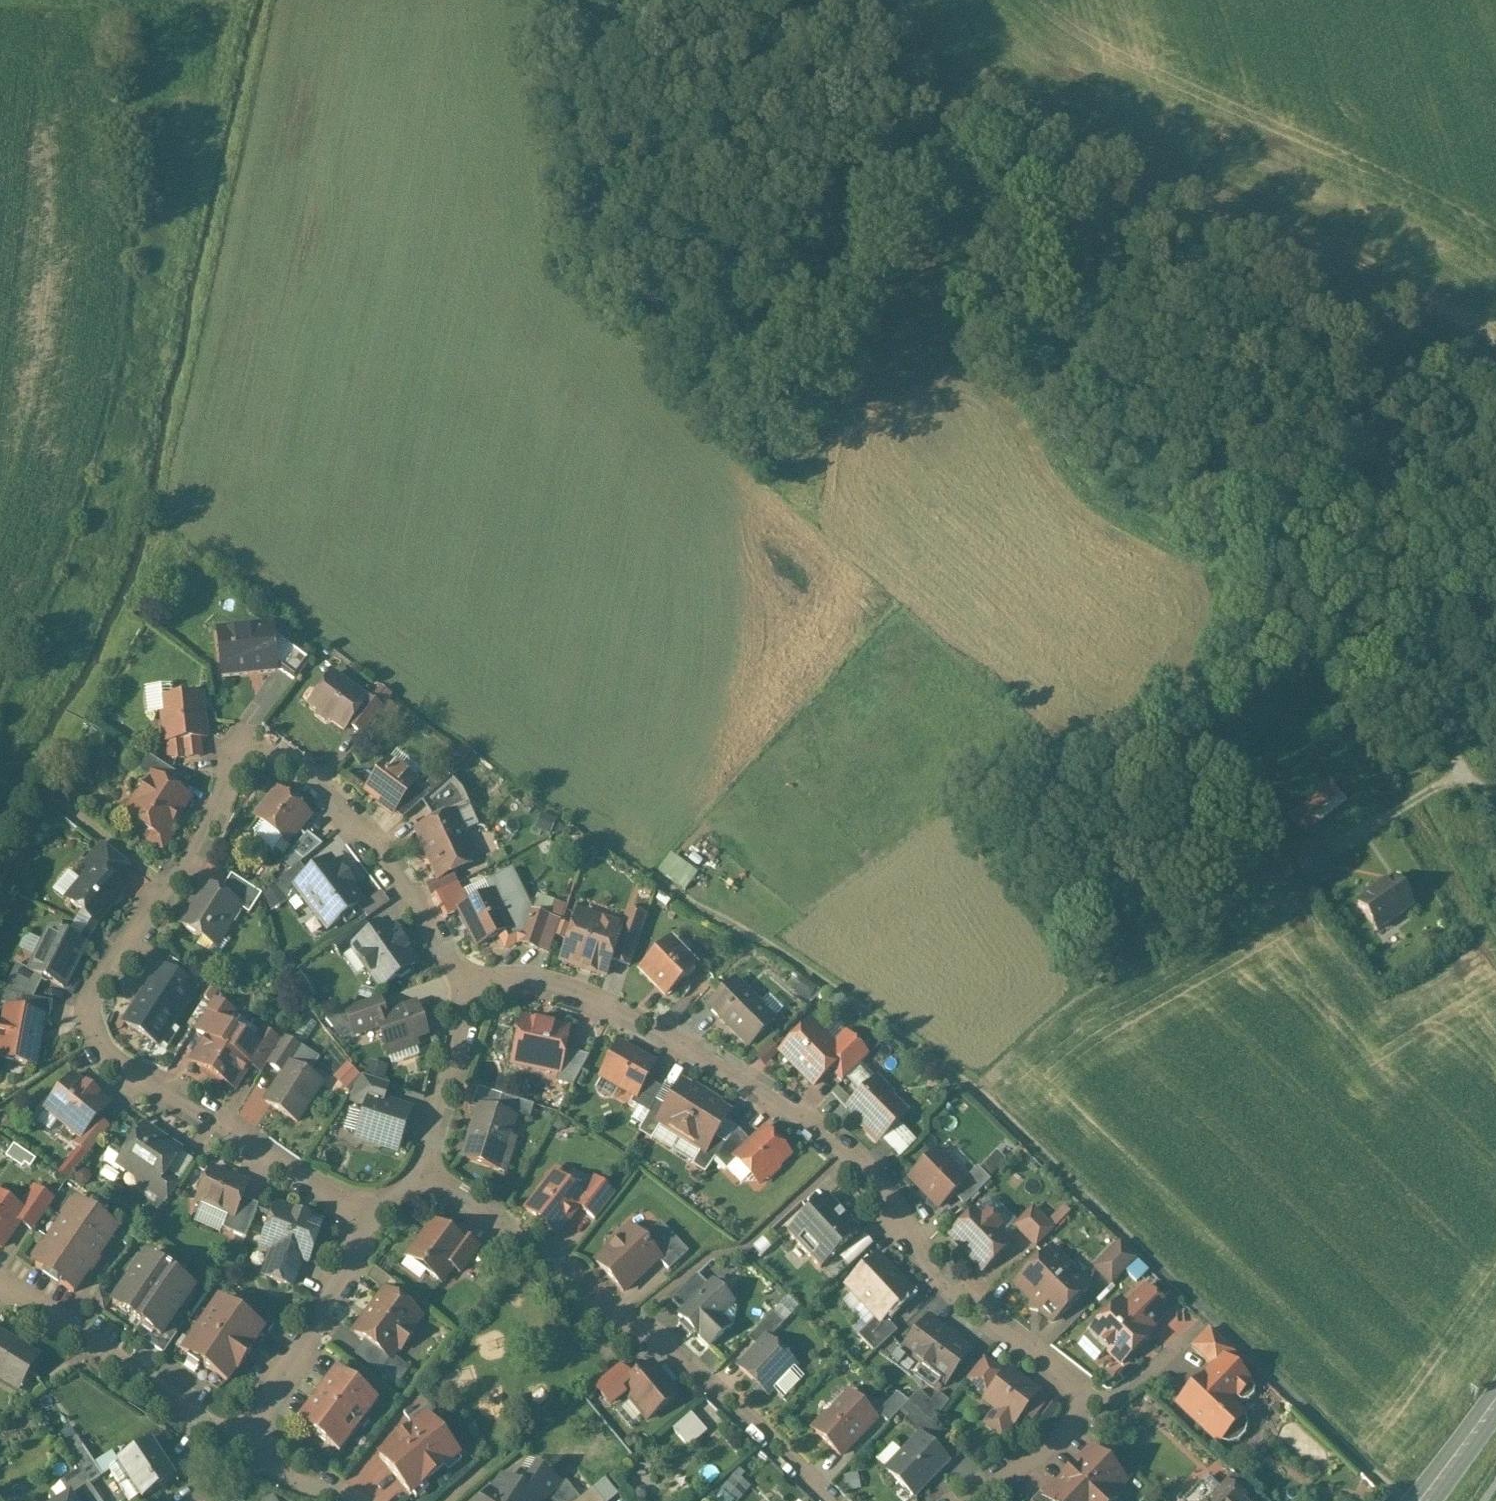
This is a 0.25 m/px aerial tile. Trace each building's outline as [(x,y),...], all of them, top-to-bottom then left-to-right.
[(272,627),(227,632),(229,652),(220,652),(222,675),(247,673),(258,672),(276,670),(272,631),(272,627)] [(311,660),(272,631),(276,668),(295,682),(311,660)] [(364,702),(331,679),(333,676),(332,676),(319,693),(322,696),(313,709),(318,712),(318,716),(324,721),(328,720),(330,721),(331,719),(344,728),(343,730),(344,731),(360,709),(364,703),(364,702)] [(200,697),(171,700),(172,712),(163,713),(166,743),(168,743),(198,740),(204,739),(200,697)] [(382,709),(367,698),(364,702),(364,703),(360,709),(374,720),(382,709)] [(198,740),(168,743),(169,755),(176,760),(200,757),(198,740)] [(401,754),(396,762),(410,772),(415,764),(401,754)] [(179,775),(148,756),(138,770),(150,778),(152,776),(171,788),(179,775)] [(388,763),(365,793),(393,813),(413,786),(416,783),(388,763)] [(171,788),(152,776),(150,778),(138,798),(141,812),(135,822),(153,833),(148,842),(162,851),(174,832),(170,830),(189,800),(171,788)] [(462,791),(451,779),(429,798),(438,822),(455,814),(470,808),(462,791)] [(413,786),(393,813),(403,820),(425,801),(413,786)] [(278,791),(256,818),(287,843),(309,816),(278,791)] [(1303,804),(1289,816),(1302,834),(1317,823),(1303,804)] [(438,822),(416,832),(438,880),(475,862),(455,814),(438,822)] [(307,833),(292,852),(293,853),(303,861),(322,846),(307,833)] [(129,866),(104,845),(88,865),(92,869),(95,866),(115,883),(129,866)] [(660,867),(687,886),(700,869),(673,850),(660,867)] [(293,853),(284,863),(292,870),(300,864),(303,861),(293,853)] [(309,876),(295,886),(299,892),(305,900),(304,901),(317,918),(319,917),(327,928),(362,902),(330,860),(309,876)] [(292,870),(274,885),(287,901),(299,892),(295,886),(309,876),(300,864),(292,870)] [(92,869),(67,900),(96,924),(124,890),(115,883),(95,866),(92,869)] [(261,895),(231,876),(219,894),(239,907),(238,908),(249,915),(261,895)] [(1392,880),(1359,903),(1378,931),(1413,908),(1392,880)] [(205,887),(194,904),(193,904),(180,924),(202,938),(207,932),(219,939),(220,936),(225,936),(230,928),(229,923),(238,908),(239,907),(219,894),(204,885),(203,886),(205,887)] [(493,893),(459,910),(478,946),(512,929),(493,893)] [(558,923),(531,914),(520,944),(537,950),(539,946),(549,950),(558,923)] [(620,929),(578,914),(561,961),(578,967),(577,968),(578,968),(579,968),(580,967),(589,970),(589,971),(590,972),(589,972),(591,973),(591,972),(605,977),(610,960),(621,929),(620,929)] [(362,923),(332,944),(342,957),(353,949),(352,948),(370,935),(362,923)] [(370,935),(352,948),(353,949),(380,988),(395,977),(401,978),(410,972),(411,966),(415,964),(405,950),(407,948),(399,938),(394,942),(389,934),(390,933),(385,925),(370,935)] [(641,933),(621,926),(620,929),(621,929),(610,960),(629,966),(641,933)] [(85,946),(50,929),(43,944),(40,943),(33,957),(36,958),(29,972),(64,989),(85,946)] [(671,940),(640,971),(665,995),(695,965),(671,940)] [(200,978),(169,959),(156,979),(187,999),(200,978)] [(156,979),(155,978),(125,1024),(157,1045),(187,999),(156,979)] [(727,989),(708,1008),(717,1018),(737,998),(727,989)] [(737,998),(717,1018),(719,1020),(720,1018),(748,1047),(774,1021),(744,991),(737,998)] [(379,999),(345,1011),(354,1035),(378,1027),(375,1019),(385,1016),(379,999)] [(213,1001),(194,1030),(207,1038),(217,1022),(218,1023),(227,1010),(213,1001)] [(385,1016),(375,1019),(378,1027),(389,1055),(416,1046),(414,1040),(426,1035),(415,1005),(385,1016)] [(6,1011),(3,1026),(0,1026),(0,1060),(34,1066),(43,1018),(6,1011)] [(568,1030),(521,1021),(513,1058),(559,1068),(560,1068),(563,1050),(568,1030)] [(207,1038),(191,1063),(212,1076),(238,1036),(218,1023),(217,1022),(207,1038)] [(810,1024),(780,1053),(813,1086),(830,1070),(842,1058),(835,1051),(810,1024)] [(267,1035),(258,1049),(259,1049),(249,1065),(262,1073),(267,1065),(280,1044),(267,1035)] [(258,1049),(238,1036),(212,1076),(233,1090),(249,1065),(259,1049),(258,1049)] [(301,1049),(284,1038),(280,1044),(267,1065),(282,1075),(289,1065),(290,1065),(301,1049)] [(868,1058),(849,1038),(835,1051),(842,1058),(830,1070),(842,1083),(868,1058)] [(654,1065),(618,1045),(600,1077),(634,1097),(636,1097),(645,1080),(654,1065)] [(314,1058),(301,1049),(290,1065),(304,1074),(314,1058)] [(589,1056),(563,1050),(560,1068),(559,1068),(555,1083),(573,1086),(589,1056)] [(388,1077),(390,1062),(370,1060),(368,1075),(388,1077)] [(282,1075),(265,1102),(297,1123),(321,1085),(304,1074),(290,1065),(289,1065),(282,1075)] [(347,1065),(337,1076),(352,1091),(361,1078),(347,1065)] [(387,1084),(362,1076),(352,1091),(346,1098),(367,1104),(369,1099),(381,1102),(387,1084)] [(85,1088),(73,1078),(50,1105),(61,1115),(56,1120),(79,1139),(80,1140),(97,1119),(107,1106),(96,1097),(97,1096),(86,1086),(85,1088)] [(662,1089),(645,1080),(636,1097),(634,1097),(631,1104),(649,1114),(656,1101),(662,1089)] [(878,1087),(874,1083),(848,1108),(862,1122),(862,1127),(869,1133),(871,1131),(880,1139),(897,1123),(905,1114),(888,1098),(889,1093),(883,1087),(879,1087),(878,1087)] [(692,1092),(681,1085),(666,1108),(657,1123),(661,1125),(681,1137),(706,1097),(694,1089),(692,1092)] [(534,1106),(502,1096),(498,1108),(530,1118),(534,1106)] [(706,1097),(681,1137),(701,1150),(705,1152),(714,1137),(728,1114),(717,1107),(718,1105),(706,1097)] [(381,1102),(369,1099),(367,1104),(358,1135),(377,1141),(377,1143),(397,1149),(409,1111),(381,1102)] [(649,1114),(638,1133),(651,1140),(661,1125),(657,1123),(666,1108),(656,1101),(649,1114)] [(514,1119),(479,1108),(463,1158),(498,1169),(514,1119)] [(110,1130),(97,1119),(80,1140),(79,1139),(74,1145),(88,1157),(110,1130)] [(897,1123),(880,1139),(889,1149),(906,1132),(897,1123)] [(179,1153),(143,1128),(125,1155),(113,1147),(104,1160),(125,1173),(127,1170),(142,1180),(155,1189),(166,1172),(179,1153)] [(725,1144),(715,1159),(726,1170),(736,1161),(734,1159),(751,1143),(736,1128),(725,1144)] [(751,1143),(734,1159),(736,1161),(753,1178),(760,1171),(766,1177),(770,1178),(779,1169),(779,1165),(789,1155),(765,1130),(751,1143)] [(906,1132),(889,1149),(898,1158),(915,1141),(906,1132)] [(705,1152),(701,1150),(692,1166),(704,1173),(715,1159),(725,1144),(714,1137),(705,1152)] [(965,1180),(937,1152),(910,1179),(938,1208),(952,1194),(966,1181),(965,1180)] [(977,1168),(965,1180),(966,1181),(952,1194),(964,1206),(990,1180),(977,1168)] [(247,1186),(211,1170),(197,1201),(202,1204),(204,1209),(216,1214),(221,1212),(228,1215),(234,1217),(242,1199),(247,1186)] [(180,1181),(166,1172),(155,1189),(142,1180),(138,1186),(165,1204),(180,1181)] [(558,1180),(549,1181),(547,1183),(543,1184),(537,1192),(537,1196),(526,1210),(557,1234),(566,1223),(567,1223),(574,1214),(574,1213),(578,1207),(584,1200),(583,1199),(558,1180)] [(614,1196),(597,1182),(583,1199),(584,1200),(578,1207),(595,1220),(614,1196)] [(53,1202),(33,1189),(19,1210),(25,1214),(19,1222),(33,1232),(53,1202)] [(826,1195),(787,1233),(820,1269),(860,1231),(845,1216),(843,1218),(839,1213),(841,1211),(826,1195)] [(0,1198),(0,1248),(1,1249),(19,1222),(25,1214),(19,1210),(0,1198)] [(242,1199),(234,1217),(228,1215),(222,1229),(245,1239),(258,1206),(242,1199)] [(988,1199),(977,1211),(977,1210),(969,1218),(976,1225),(984,1218),(990,1217),(992,1219),(1000,1211),(1000,1207),(993,1199),(988,1199)] [(116,1232),(77,1205),(66,1222),(64,1221),(43,1252),(45,1253),(35,1267),(73,1293),(88,1272),(91,1274),(98,1264),(95,1262),(112,1237),(116,1232)] [(321,1224),(276,1207),(262,1245),(274,1250),(301,1260),(306,1262),(321,1224)] [(1032,1209),(1014,1227),(1035,1248),(1053,1230),(1032,1209)] [(992,1219),(990,1217),(984,1218),(976,1225),(969,1218),(950,1237),(982,1270),(1009,1244),(996,1231),(997,1230),(997,1224),(992,1219)] [(140,1231),(124,1220),(116,1232),(112,1237),(128,1248),(140,1231)] [(460,1236),(456,1240),(433,1223),(411,1253),(425,1263),(426,1272),(440,1283),(452,1267),(460,1273),(478,1249),(460,1236)] [(666,1229),(648,1247),(659,1259),(658,1260),(669,1271),(688,1253),(666,1229)] [(624,1243),(621,1240),(616,1240),(610,1245),(610,1249),(595,1262),(623,1292),(658,1260),(659,1259),(648,1247),(635,1233),(624,1243)] [(864,1235),(824,1272),(833,1281),(872,1244),(864,1235)] [(1120,1243),(1094,1268),(1111,1285),(1137,1260),(1120,1243)] [(1051,1249),(1014,1285),(1016,1286),(1016,1285),(1031,1300),(1030,1302),(1030,1303),(1031,1303),(1029,1307),(1038,1310),(1037,1311),(1038,1311),(1040,1309),(1051,1321),(1050,1322),(1052,1323),(1088,1286),(1087,1285),(1086,1286),(1051,1251),(1052,1250),(1051,1249)] [(301,1260),(274,1250),(264,1276),(291,1286),(301,1260)] [(877,1257),(846,1286),(876,1318),(881,1322),(885,1318),(911,1293),(877,1257)] [(160,1267),(138,1271),(125,1289),(124,1287),(112,1305),(149,1330),(160,1337),(172,1320),(170,1319),(172,1316),(190,1290),(192,1291),(193,1289),(160,1267)] [(697,1275),(671,1300),(682,1312),(708,1286),(697,1275)] [(682,1312),(678,1316),(709,1347),(723,1334),(708,1319),(729,1299),(728,1299),(731,1296),(731,1290),(723,1282),(717,1282),(714,1284),(712,1282),(708,1286),(682,1312)] [(1147,1289),(1126,1310),(1147,1331),(1168,1310),(1147,1289)] [(99,1292),(92,1303),(103,1311),(111,1300),(99,1292)] [(385,1292),(354,1333),(389,1359),(397,1347),(400,1350),(413,1333),(410,1330),(420,1317),(385,1292)] [(245,1319),(219,1301),(183,1353),(226,1383),(235,1370),(237,1372),(252,1348),(251,1347),(259,1335),(262,1331),(245,1319)] [(1119,1302),(1095,1326),(1106,1338),(1106,1350),(1107,1351),(1120,1365),(1151,1334),(1126,1310),(1119,1302)] [(1185,1302),(1154,1330),(1169,1345),(1199,1317),(1185,1302)] [(275,1323),(252,1307),(245,1319),(262,1331),(259,1335),(264,1339),(275,1323)] [(784,1323),(773,1312),(748,1339),(758,1348),(767,1339),(768,1340),(784,1323)] [(160,1337),(149,1330),(142,1340),(163,1354),(184,1324),(172,1316),(170,1319),(172,1320),(160,1337)] [(876,1318),(858,1336),(874,1353),(897,1332),(885,1318),(881,1322),(876,1318)] [(944,1332),(928,1319),(902,1353),(944,1385),(970,1351),(953,1339),(955,1337),(945,1330),(944,1332)] [(1095,1326),(1089,1333),(1081,1342),(1098,1359),(1107,1351),(1106,1350),(1106,1338),(1095,1326)] [(1235,1354),(1209,1329),(1192,1347),(1213,1368),(1222,1359),(1226,1363),(1235,1354)] [(758,1348),(739,1368),(754,1383),(753,1384),(753,1389),(757,1394),(763,1393),(764,1393),(766,1395),(794,1365),(768,1340),(767,1339),(758,1348)] [(18,1390),(36,1361),(0,1340),(0,1379),(18,1390)] [(1005,1376),(982,1359),(966,1380),(989,1397),(1005,1376)] [(1213,1368),(1178,1405),(1218,1443),(1228,1446),(1237,1443),(1244,1436),(1247,1426),(1244,1416),(1234,1407),(1239,1402),(1240,1403),(1247,1402),(1253,1397),(1254,1389),(1226,1363),(1222,1359),(1213,1368)] [(622,1365),(594,1388),(607,1403),(622,1390),(621,1389),(634,1379),(622,1365)] [(676,1396),(651,1365),(634,1379),(621,1389),(622,1390),(647,1421),(676,1396)] [(1037,1393),(1008,1371),(1005,1376),(989,1397),(985,1402),(997,1411),(1012,1423),(1013,1424),(1037,1393)] [(377,1403),(335,1372),(297,1423),(339,1454),(340,1453),(339,1452),(357,1429),(359,1430),(360,1429),(358,1428),(375,1404),(376,1404),(377,1403)] [(919,1391),(908,1402),(920,1414),(930,1402),(919,1391)] [(850,1398),(831,1419),(827,1415),(813,1430),(840,1456),(875,1420),(848,1393),(846,1395),(850,1398)] [(897,1394),(878,1414),(888,1424),(908,1402),(897,1394)] [(937,1394),(930,1402),(920,1414),(932,1424),(948,1403),(937,1394)] [(693,1410),(674,1426),(690,1446),(710,1430),(693,1410)] [(997,1411),(986,1425),(1002,1437),(1012,1423),(997,1411)] [(426,1418),(407,1434),(406,1433),(405,1434),(398,1440),(398,1439),(397,1440),(398,1441),(379,1457),(409,1493),(419,1485),(423,1484),(445,1467),(446,1463),(456,1455),(426,1418)] [(962,1453),(938,1431),(927,1443),(946,1461),(946,1462),(950,1465),(962,1453)] [(920,1436),(886,1472),(913,1497),(946,1462),(946,1461),(927,1443),(920,1436)] [(77,1438),(64,1447),(90,1485),(102,1477),(77,1438)] [(149,1445),(120,1464),(109,1471),(128,1500),(131,1500),(140,1495),(142,1499),(172,1479),(149,1445)] [(1114,1455),(1105,1446),(1097,1455),(1105,1464),(1114,1455)] [(1091,1450),(1072,1470),(1071,1468),(1062,1477),(1063,1479),(1045,1498),(1044,1499),(1046,1500),(1115,1500),(1119,1497),(1114,1493),(1125,1482),(1105,1464),(1097,1455),(1091,1450)] [(724,1482),(735,1499),(753,1488),(742,1470),(724,1482)] [(520,1500),(521,1500),(542,1500),(560,1487),(538,1472),(520,1500)] [(1234,1475),(1225,1483),(1242,1500),(1253,1500),(1257,1497),(1234,1475)] [(619,1492),(605,1477),(595,1486),(608,1500),(609,1500),(619,1492)] [(542,1500),(577,1500),(580,1499),(566,1482),(560,1487),(542,1500)] [(1225,1483),(1208,1500),(1242,1500),(1225,1483)] [(577,1500),(601,1500),(592,1489),(580,1499),(577,1500)] [(493,1490),(486,1500),(510,1500),(493,1490)] [(1193,1491),(1184,1500),(1203,1500),(1193,1491)] [(58,1500),(78,1500),(71,1492),(58,1500)]
